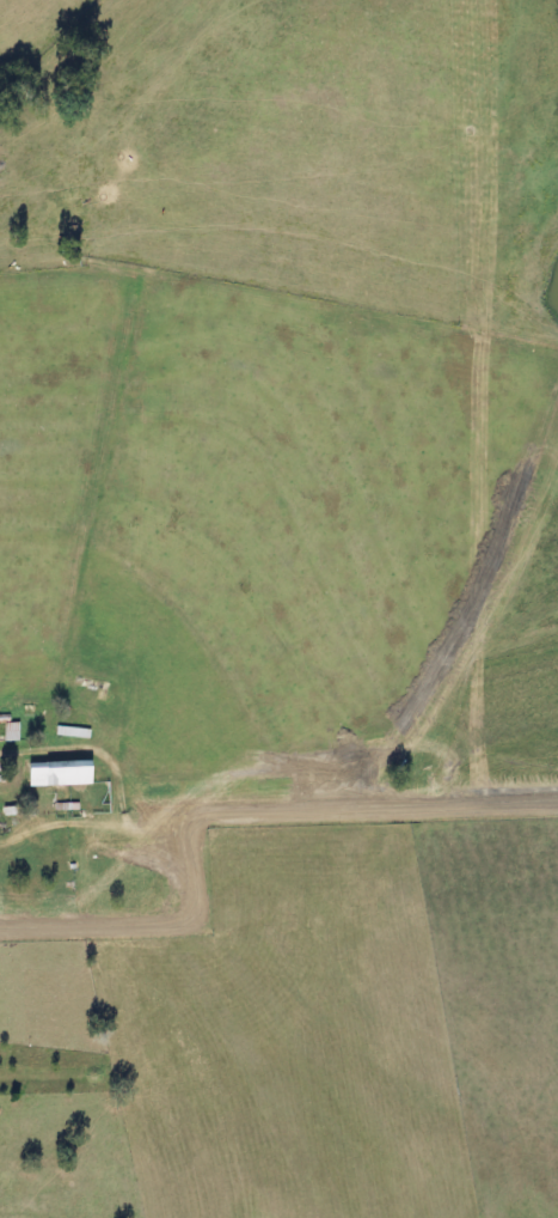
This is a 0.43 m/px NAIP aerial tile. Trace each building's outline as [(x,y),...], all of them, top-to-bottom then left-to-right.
[(10,725),(0,725),(0,741),(9,742),(10,725)] [(20,787),(82,787),(82,763),(20,763),(20,787)]
